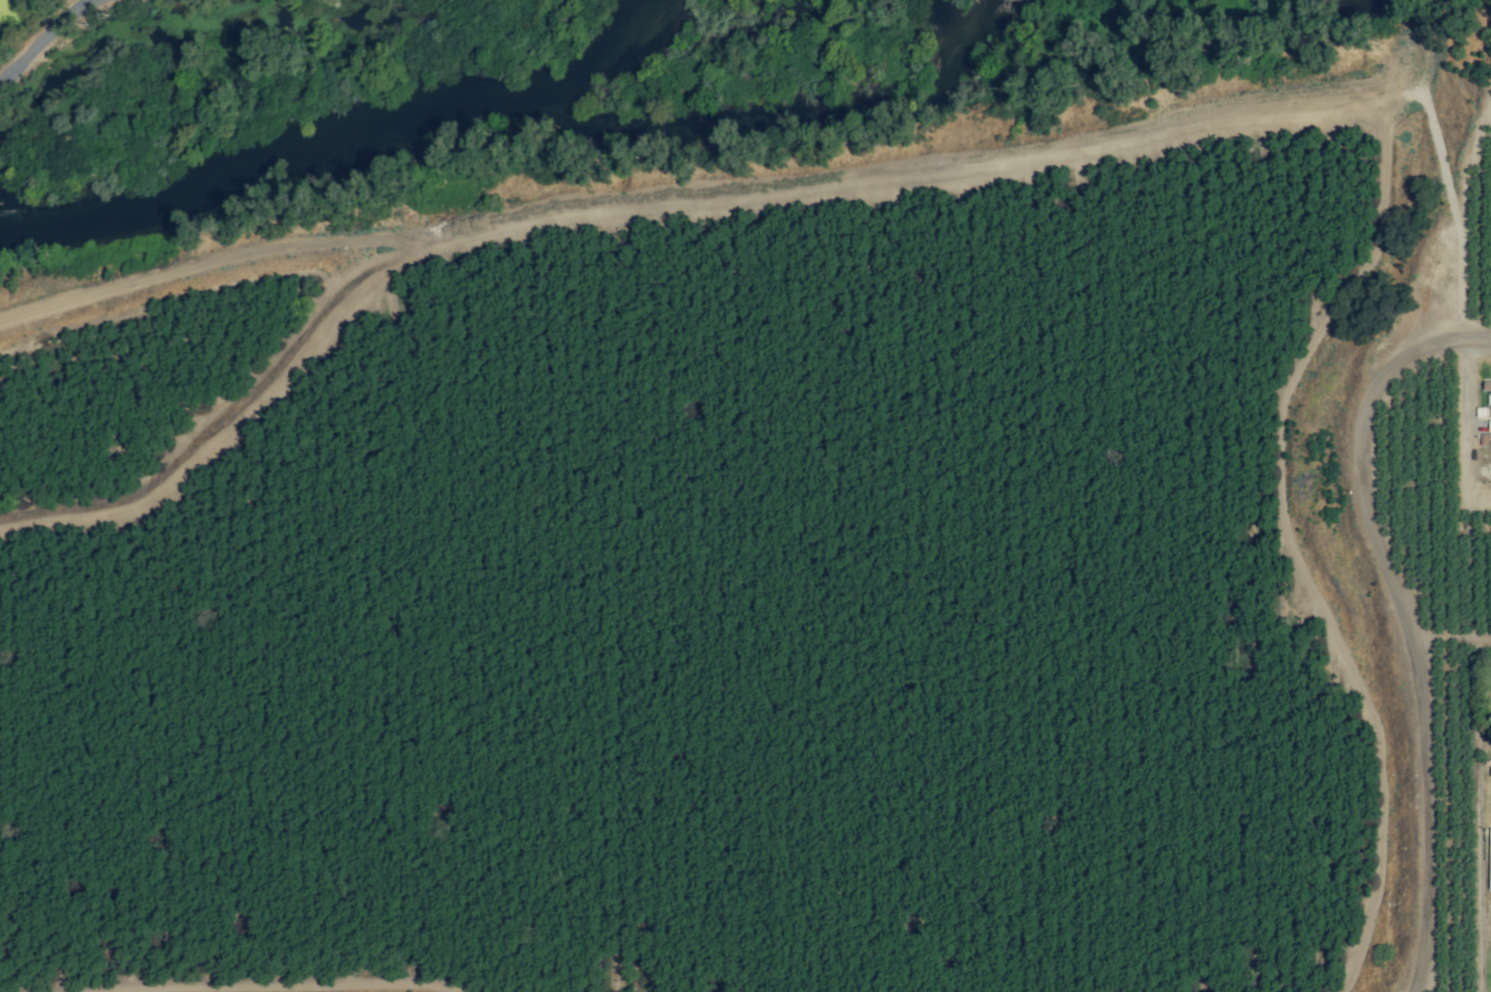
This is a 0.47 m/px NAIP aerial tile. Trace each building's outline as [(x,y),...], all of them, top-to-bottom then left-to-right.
[(1483,381),(1483,392),(1490,392),(1490,400),(1490,381),(1483,381)]
